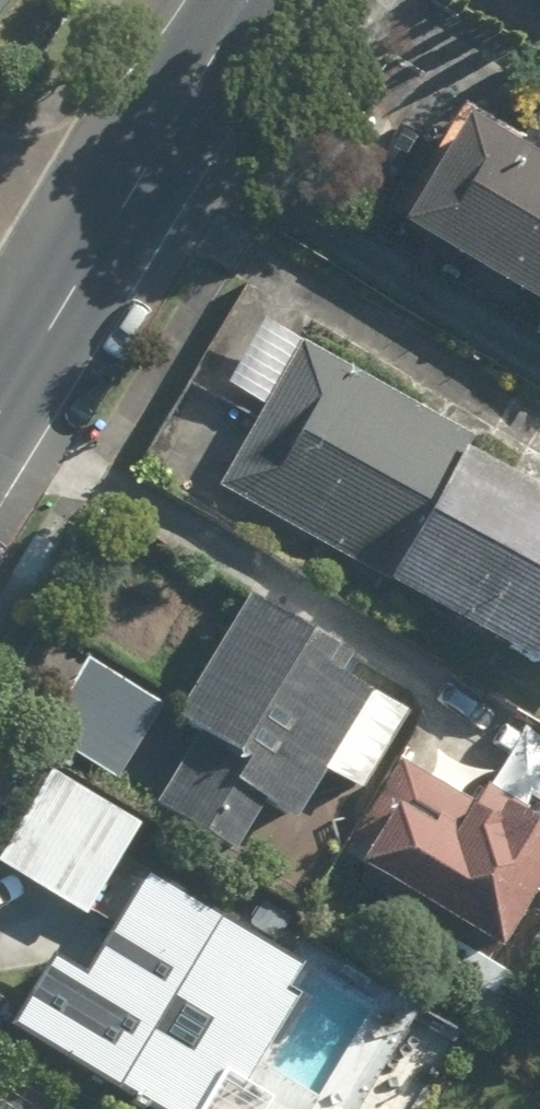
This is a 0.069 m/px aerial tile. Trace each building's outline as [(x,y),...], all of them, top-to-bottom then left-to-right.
[(531,138),(468,99),(403,206),(539,291),(539,124),(531,138)] [(223,481),(402,582),(481,441),(302,341),(223,481)] [(539,654),(539,474),(481,441),(402,582),(539,654)] [(199,731),(157,806),(243,854),(271,804),(303,822),(332,769),(367,789),(414,706),(347,668),(354,656),(255,600),(185,723),(199,731)] [(500,974),(539,907),(539,822),(501,798),(490,815),(411,766),(354,860),(373,872),(362,891),(500,974)] [(53,773),(0,858),(95,918),(149,832),(53,773)] [(127,1082),(171,1108),(365,1108),(419,1019),(382,997),(322,1097),(295,1080),(284,1098),(249,1077),(313,969),(226,917),(149,871),(101,951),(68,931),(17,1017),(127,1082)]
